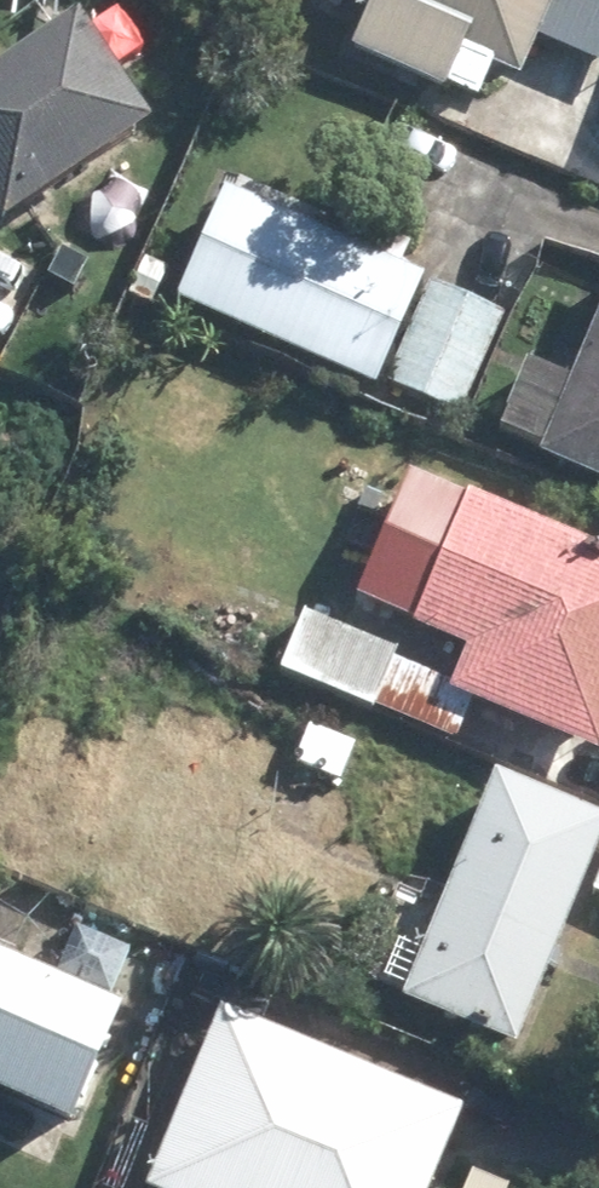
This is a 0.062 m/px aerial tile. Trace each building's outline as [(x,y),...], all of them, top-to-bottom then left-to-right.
[(368,14),(350,54),(445,96),(465,54),(519,78),(537,40),(555,0),(338,0),(368,14)] [(537,40),(598,68),(598,0),(555,0),(537,40)] [(81,31),(0,85),(0,226),(8,237),(154,140),(81,31)] [(227,192),(177,299),(370,389),(420,282),(227,192)] [(436,286),(388,387),(459,420),(506,318),(436,286)] [(538,459),(598,485),(598,314),(571,382),(542,449),(538,459)] [(571,382),(527,363),(499,431),(542,449),(571,382)] [(408,487),(346,458),(321,512),(383,541),(408,487)] [(473,500),(416,630),(464,651),(446,692),(598,758),(598,555),(473,500)] [(259,665),(373,712),(398,654),(284,606),(259,665)] [(495,779),(400,1002),(515,1051),(598,852),(598,823),(495,779)] [(0,964),(0,1099),(69,1130),(120,1019),(0,964)] [(219,1014),(148,1187),(434,1187),(465,1112),(219,1014)]
